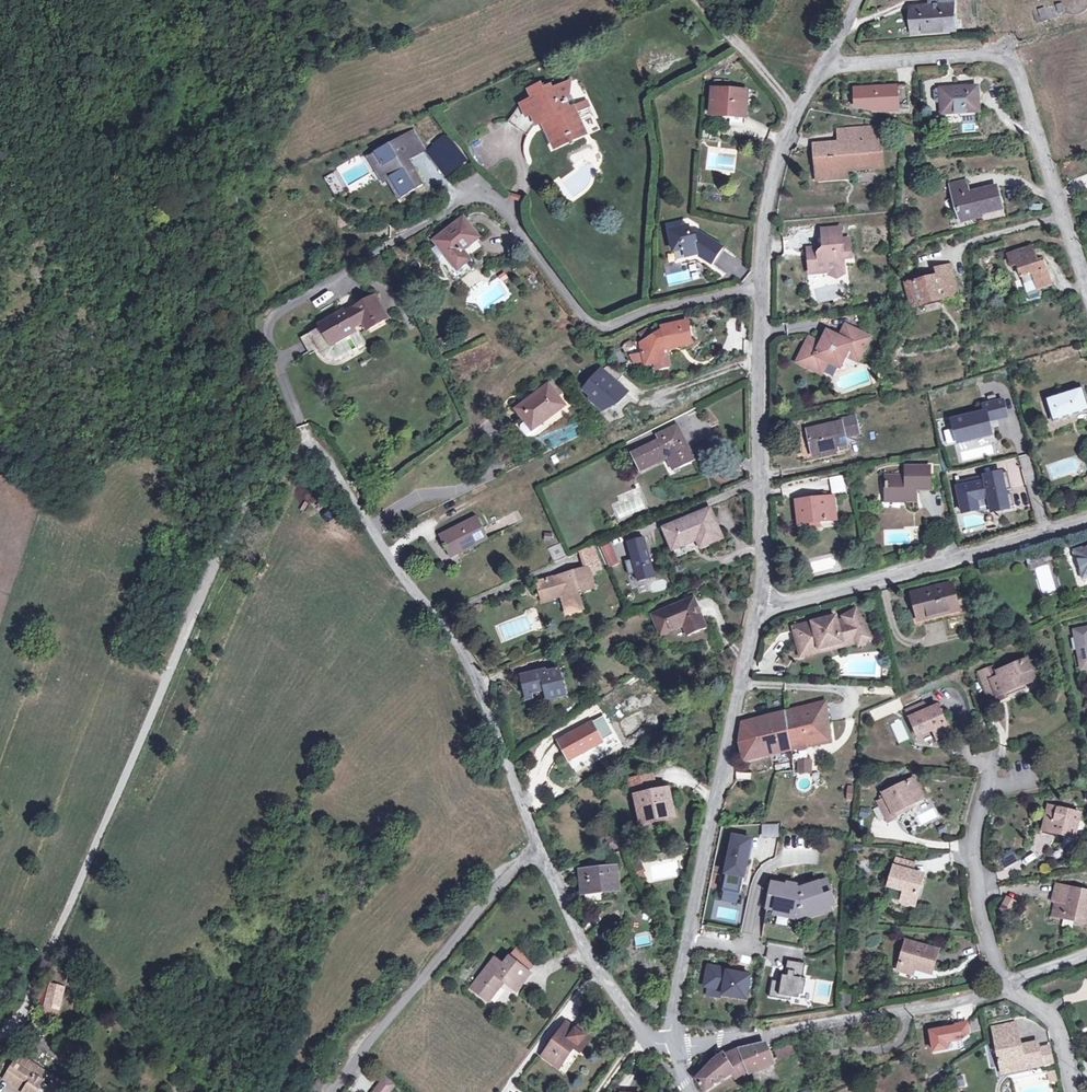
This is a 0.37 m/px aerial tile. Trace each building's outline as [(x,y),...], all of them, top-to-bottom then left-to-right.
[(931,7),(912,8),(914,33),(955,29),(953,0),(930,0),(931,7)] [(1050,5),(1051,4),(1051,2),(1051,1),(1051,0),(1028,0),(1028,2),(1028,3),(1028,4),(1028,5),(1029,6),(1029,7),(1030,8),(1031,9),(1032,10),(1033,11),(1037,24),(1067,15),(1068,15),(1070,16),(1072,16),(1073,16),(1075,16),(1077,15),(1078,15),(1080,14),(1082,13),(1083,12),(1084,11),(1086,10),(1086,9),(1086,0),(1056,0),(1056,2),(1056,4),(1050,6),(1050,5)] [(1009,33),(989,34),(989,42),(1010,41),(1009,33)] [(715,82),(715,90),(726,91),(726,82),(715,82)] [(566,128),(580,122),(576,113),(589,107),(586,101),(569,109),(567,106),(568,105),(567,102),(568,101),(569,88),(565,85),(552,90),(551,87),(543,90),(541,85),(529,91),(533,100),(519,106),(508,122),(527,135),(535,123),(537,125),(543,122),(553,144),(555,143),(570,136),(566,128)] [(898,86),(855,88),(856,106),(887,111),(899,111),(899,107),(910,107),(909,97),(898,98),(898,87),(898,86)] [(908,86),(898,87),(898,98),(909,97),(908,86)] [(977,87),(941,89),(942,114),(979,111),(977,87)] [(746,93),(726,91),(715,90),(713,90),(711,115),(731,116),(731,114),(745,115),(746,93)] [(593,116),(589,107),(576,113),(580,122),(593,116)] [(586,135),(580,122),(566,128),(570,136),(555,143),(558,148),(586,135)] [(878,127),(865,129),(865,137),(863,138),(864,142),(866,142),(879,141),(878,127)] [(881,167),(879,141),(866,142),(864,142),(863,138),(865,137),(865,129),(842,131),(844,148),(839,148),(839,145),(815,147),(817,175),(844,173),(843,170),(881,167)] [(383,165),(377,168),(385,182),(389,179),(400,198),(423,184),(415,171),(414,171),(407,161),(409,160),(425,150),(413,130),(375,152),(383,165)] [(369,156),(377,168),(383,165),(375,152),(369,156)] [(336,173),(325,176),(332,195),(343,191),(336,173)] [(996,187),(969,195),(965,181),(950,185),(954,199),(957,198),(960,207),(958,207),(962,222),(981,216),(980,214),(1001,208),(996,187)] [(463,218),(435,242),(437,244),(432,249),(440,259),(445,254),(458,270),(470,260),(463,251),(479,238),(463,218)] [(700,234),(691,236),(689,227),(670,232),(674,251),(683,249),(685,257),(698,254),(699,256),(700,257),(711,264),(721,248),(700,234)] [(817,254),(809,255),(811,274),(829,272),(829,275),(837,279),(844,274),(843,259),(851,258),(849,240),(842,240),(841,229),(823,230),(824,248),(823,248),(822,249),(821,249),(819,251),(818,253),(817,254)] [(1042,262),(1035,264),(1030,248),(1008,255),(1012,267),(1017,265),(1021,277),(1033,274),(1038,289),(1050,285),(1042,262)] [(715,263),(740,280),(748,267),(723,251),(715,263)] [(475,266),(470,260),(458,270),(451,275),(456,281),(475,266)] [(941,291),(955,287),(950,266),(936,270),(937,276),(905,285),(911,307),(944,299),(941,291)] [(957,295),(955,287),(941,291),(944,299),(957,295)] [(366,325),(383,315),(384,314),(374,297),(346,313),(344,310),(323,322),(325,324),(335,343),(355,331),(356,330),(354,327),(362,322),(364,326),(366,325)] [(555,299),(548,303),(557,316),(564,311),(555,299)] [(366,325),(369,330),(386,320),(383,315),(366,325)] [(661,327),(661,330),(642,342),(644,352),(641,352),(643,359),(646,358),(647,365),(654,363),(655,368),(659,368),(661,369),(668,368),(670,365),(667,353),(666,350),(692,344),(687,321),(661,327)] [(340,362),(365,349),(355,331),(335,343),(325,324),(307,334),(320,354),(326,360),(334,362),(340,362)] [(821,343),(809,338),(797,362),(816,372),(821,359),(828,362),(844,357),(845,355),(852,359),(855,354),(860,357),(870,337),(845,326),(839,338),(832,334),(829,339),(825,337),(821,343)] [(844,357),(828,362),(839,367),(844,357)] [(823,375),(828,362),(821,359),(816,372),(823,375)] [(600,372),(584,390),(592,397),(590,400),(601,408),(615,402),(618,404),(624,396),(620,393),(624,389),(617,383),(622,376),(610,365),(600,372)] [(549,386),(517,410),(527,423),(522,427),(521,430),(527,438),(530,438),(539,432),(539,429),(538,427),(565,407),(549,386)] [(1046,399),(1053,422),(1086,411),(1086,406),(1081,388),(1046,399)] [(983,405),(985,412),(952,420),(958,443),(990,435),(987,421),(1006,417),(1002,401),(983,405)] [(855,417),(841,420),(842,422),(807,430),(812,453),(847,446),(845,437),(859,434),(855,417)] [(674,459),(679,468),(695,461),(685,441),(682,443),(679,438),(683,436),(677,425),(656,436),(659,441),(631,455),(640,472),(666,458),(669,463),(674,459)] [(674,472),(679,468),(674,459),(669,463),(674,472)] [(905,499),(905,503),(915,502),(915,493),(914,493),(914,489),(916,489),(929,489),(929,467),(905,468),(905,476),(885,476),(885,482),(884,482),(884,489),(890,489),(890,499),(905,499)] [(968,485),(956,488),(962,513),(978,510),(976,500),(988,498),(991,511),(1014,506),(1011,494),(1006,495),(1005,491),(1010,490),(1006,472),(983,477),(985,482),(968,485)] [(829,476),(830,493),(846,492),(845,475),(829,476)] [(983,477),(967,480),(968,485),(985,482),(983,477)] [(890,489),(884,489),(884,502),(905,503),(905,499),(890,499),(890,489)] [(810,523),(818,522),(835,520),(832,497),(796,501),(799,524),(810,523)] [(709,510),(664,528),(673,549),(697,539),(701,547),(721,538),(709,510)] [(476,517),(440,536),(450,554),(459,550),(460,553),(487,539),(476,517)] [(644,537),(627,543),(633,560),(626,562),(631,577),(638,574),(640,582),(657,576),(644,537)] [(611,544),(603,547),(607,555),(614,552),(611,544)] [(581,550),(587,568),(591,567),(593,572),(600,570),(600,565),(592,546),(581,550)] [(1074,551),(1082,580),(1086,578),(1086,547),(1074,551)] [(614,552),(607,555),(611,565),(618,562),(614,552)] [(591,567),(587,568),(563,575),(564,579),(558,580),(556,577),(537,583),(540,595),(553,591),(555,597),(561,595),(566,614),(583,609),(578,593),(593,588),(589,576),(594,575),(593,572),(591,567)] [(950,584),(911,594),(918,621),(957,610),(950,584)] [(542,601),(555,597),(553,591),(540,595),(542,601)] [(693,599),(652,616),(661,635),(684,626),(688,636),(706,629),(693,599)] [(799,626),(800,628),(804,644),(818,641),(820,649),(843,643),(842,638),(843,638),(845,638),(846,637),(847,637),(849,637),(850,636),(852,636),(852,635),(853,635),(854,634),(859,643),(860,645),(872,639),(856,610),(844,617),(846,620),(838,622),(837,617),(829,619),(821,620),(799,626)] [(1077,649),(1081,669),(1086,668),(1086,627),(1073,630),(1075,637),(1071,637),(1073,650),(1077,649)] [(804,644),(800,628),(795,630),(798,645),(801,656),(859,643),(854,634),(853,635),(852,635),(852,636),(850,636),(849,637),(847,637),(846,637),(845,638),(843,638),(842,638),(843,643),(820,649),(818,641),(804,644)] [(486,648),(482,654),(488,659),(492,654),(486,648)] [(1004,692),(1023,684),(1034,680),(1026,661),(996,672),(994,666),(980,672),(984,683),(989,681),(997,701),(1006,697),(1005,695),(1004,692)] [(557,670),(545,674),(544,671),(522,676),(526,694),(545,690),(548,699),(564,695),(557,670)] [(984,683),(980,672),(976,673),(987,698),(990,696),(984,683)] [(1004,692),(1005,695),(1024,687),(1023,684),(1004,692)] [(824,703),(784,714),(784,717),(815,711),(816,724),(826,722),(824,703)] [(938,710),(927,715),(921,703),(906,710),(917,735),(932,728),(937,739),(949,734),(938,710)] [(829,743),(826,722),(816,724),(815,711),(784,717),(784,714),(742,725),(739,741),(743,760),(789,749),(829,743)] [(601,742),(600,741),(596,733),(591,723),(559,741),(569,760),(601,742)] [(603,730),(596,733),(600,741),(606,737),(603,730)] [(799,762),(799,773),(809,773),(809,762),(799,762)] [(638,796),(656,792),(652,774),(628,780),(629,788),(636,787),(638,796)] [(893,813),(911,803),(921,798),(912,779),(884,794),(886,798),(877,803),(887,822),(896,818),(895,816),(893,813)] [(636,787),(629,788),(631,797),(635,797),(640,821),(673,813),(667,789),(656,792),(638,796),(636,787)] [(893,813),(895,816),(913,807),(911,803),(893,813)] [(1045,819),(1042,831),(1073,838),(1079,815),(1048,807),(1045,819)] [(915,824),(939,820),(937,808),(913,813),(915,824)] [(760,824),(761,838),(777,837),(776,824),(760,824)] [(751,839),(733,836),(722,891),(740,894),(740,890),(751,839)] [(889,886),(905,890),(901,901),(913,905),(920,880),(908,877),(912,865),(895,860),(889,886)] [(640,863),(633,866),(636,874),(637,874),(642,872),(644,870),(640,863)] [(615,868),(580,872),(582,894),(617,891),(615,868)] [(818,910),(826,907),(834,905),(826,880),(812,885),(811,882),(802,885),(803,887),(799,888),(795,888),(796,885),(787,883),(786,886),(772,883),(766,909),(774,910),(784,912),(783,917),(795,919),(795,914),(801,915),(806,914),(807,918),(819,914),(818,910)] [(1086,920),(1086,893),(1055,886),(1052,900),(1055,901),(1052,916),(1062,918),(1063,914),(1086,920)] [(722,891),(720,900),(740,905),(743,891),(740,890),(740,894),(722,891)] [(1009,898),(1002,911),(1010,915),(1017,902),(1009,898)] [(1086,924),(1086,920),(1063,914),(1062,918),(1086,924)] [(899,964),(914,969),(930,973),(936,951),(906,942),(899,964)] [(516,950),(510,957),(528,971),(534,964),(516,950)] [(528,971),(510,957),(503,965),(495,958),(471,988),(487,1001),(503,981),(514,990),(528,971)] [(802,978),(805,963),(787,960),(784,975),(782,975),(780,981),(771,980),(769,997),(790,1000),(791,997),(799,998),(799,995),(803,995),(806,978),(802,978)] [(914,969),(899,964),(898,970),(912,974),(914,969)] [(727,968),(707,965),(703,986),(723,989),(722,994),(746,999),(750,975),(727,971),(727,968)] [(50,979),(44,1008),(58,1011),(64,982),(50,979)] [(841,1006),(851,1007),(852,994),(842,993),(841,1006)] [(992,1026),(993,1033),(1016,1029),(1014,1021),(992,1026)] [(968,1033),(966,1022),(955,1024),(955,1025),(929,1029),(933,1050),(946,1047),(945,1041),(961,1038),(968,1033)] [(542,1056),(559,1068),(574,1048),(580,1053),(590,1039),(576,1030),(568,1023),(559,1035),(557,1035),(542,1056)] [(581,1023),(576,1030),(590,1039),(595,1033),(581,1023)] [(1016,1029),(993,1033),(1001,1073),(1041,1066),(1037,1047),(1036,1043),(1019,1046),(1013,1047),(1011,1039),(1017,1037),(1016,1029)] [(719,1081),(732,1073),(734,1078),(748,1073),(750,1073),(773,1064),(766,1047),(765,1043),(764,1044),(739,1049),(724,1056),(724,1054),(716,1059),(715,1058),(708,1064),(705,1068),(696,1079),(704,1090),(719,1081)] [(993,1044),(986,1045),(989,1065),(996,1064),(993,1044)] [(774,1052),(778,1061),(796,1054),(792,1045),(774,1052)] [(1047,1045),(1037,1047),(1041,1066),(1051,1064),(1047,1045)] [(69,1088),(54,1078),(48,1086),(42,1083),(48,1074),(20,1056),(7,1076),(31,1091),(66,1091),(69,1088)] [(386,1078),(374,1091),(389,1091),(394,1085),(386,1078)] [(322,1091),(325,1091),(330,1083),(325,1079),(318,1089),(322,1091)]
